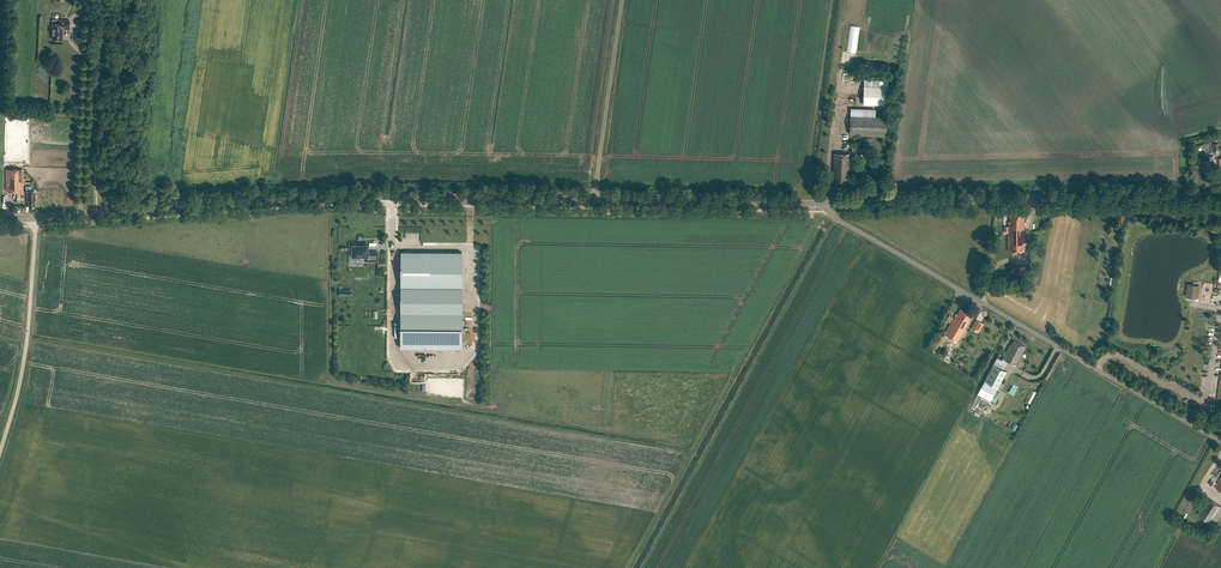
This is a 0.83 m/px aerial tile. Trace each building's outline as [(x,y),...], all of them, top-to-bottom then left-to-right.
[(60,24),(53,23),(52,39),(62,39),(62,28),(69,29),(69,20),(60,20),(60,24)] [(889,86),(864,85),(863,104),(888,105),(889,86)] [(851,108),(850,134),(887,135),(888,116),(875,116),(875,108),(851,108)] [(836,182),(835,187),(845,187),(845,182),(847,182),(847,177),(848,177),(849,154),(833,153),(832,182),(836,182)] [(1209,155),(1204,155),(1204,161),(1202,161),(1203,172),(1211,172),(1210,161),(1209,161),(1209,155)] [(6,169),(6,191),(23,192),(23,169),(6,169)] [(34,192),(27,192),(27,200),(28,201),(28,207),(34,207),(34,203),(35,203),(34,192)] [(1009,220),(1007,220),(1007,225),(1004,225),(1004,231),(1007,231),(1008,250),(1024,250),(1024,213),(1009,214),(1009,220)] [(359,244),(350,244),(350,252),(352,252),(352,256),(365,256),(365,261),(378,261),(378,252),(369,252),(369,245),(359,245),(359,244)] [(462,252),(402,252),(401,311),(462,312),(462,252)] [(1014,266),(1015,274),(1023,274),(1023,266),(1014,266)] [(1198,297),(1200,284),(1187,282),(1185,295),(1198,297)] [(954,315),(955,316),(953,318),(952,318),(943,333),(956,341),(971,316),(960,308),(957,313),(955,313),(954,315)] [(462,312),(401,311),(401,348),(462,348),(462,312)] [(976,319),(970,328),(979,333),(984,323),(976,319)] [(942,337),(938,334),(929,350),(933,352),(942,337)] [(1009,343),(1002,358),(1015,365),(1026,346),(1013,339),(1011,344),(1009,343)] [(1006,370),(993,364),(984,381),(976,397),(980,399),(981,397),(984,399),(992,385),(997,388),(1006,370)] [(1025,402),(1030,404),(1036,391),(1030,389),(1025,402)] [(1220,506),(1207,497),(1196,512),(1214,525),(1220,514),(1220,506)]
